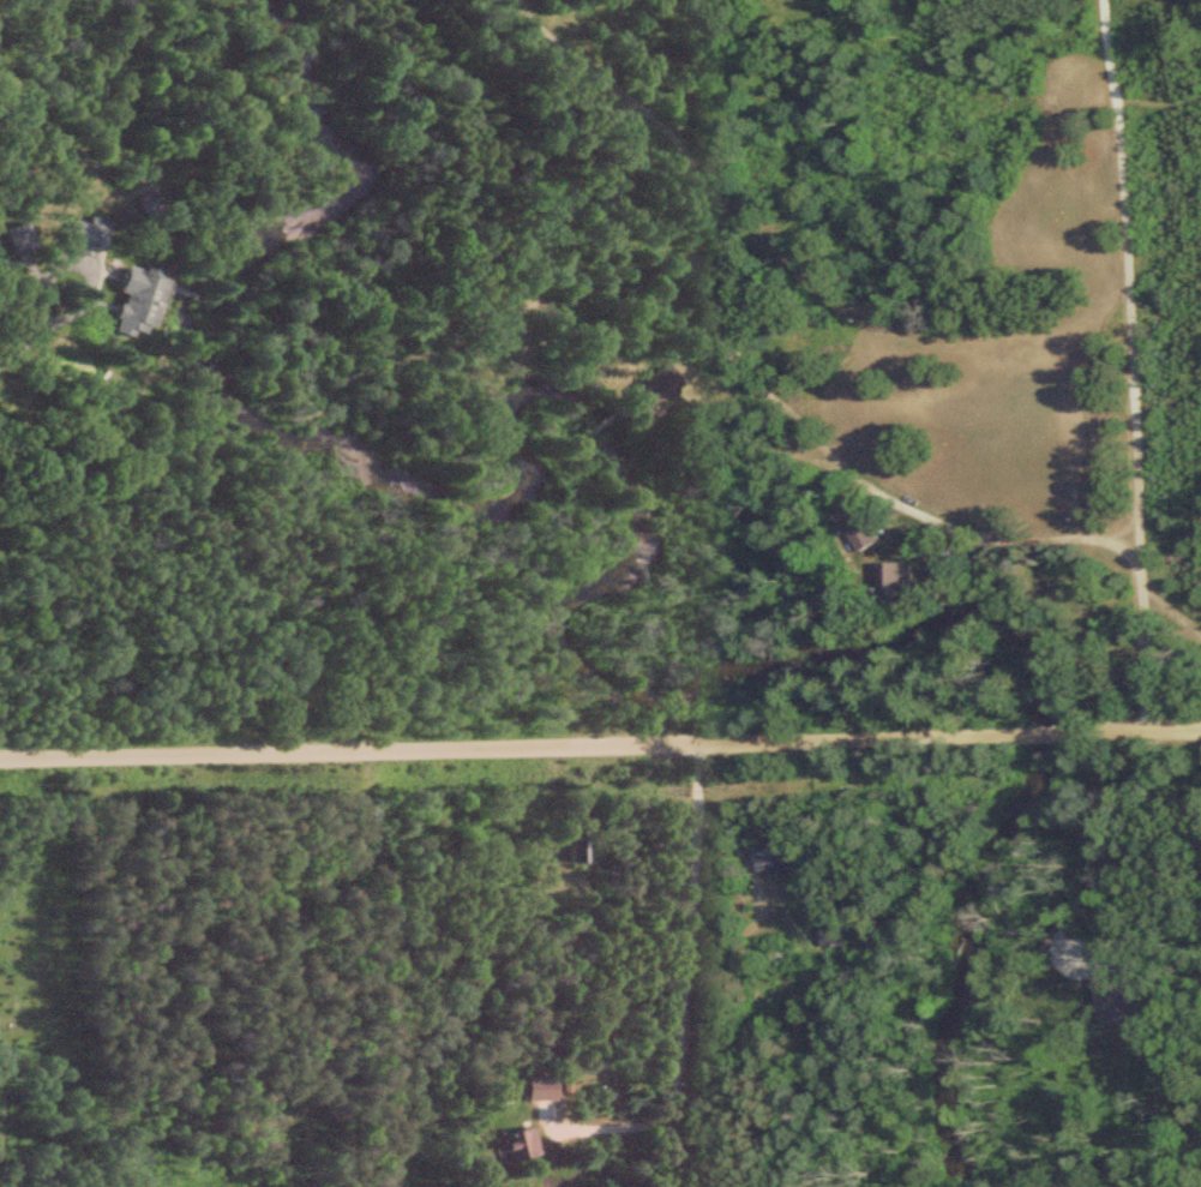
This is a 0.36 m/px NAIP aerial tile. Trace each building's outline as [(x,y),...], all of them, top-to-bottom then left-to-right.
[(157,275),(118,265),(111,291),(114,292),(104,331),(124,336),(125,330),(142,334),(157,275)] [(567,837),(567,863),(583,863),(583,837),(567,837)] [(568,1074),(556,1076),(557,1090),(569,1088),(568,1074)] [(553,1075),(522,1075),(522,1100),(553,1100),(553,1075)] [(495,1136),(504,1163),(536,1153),(527,1126),(495,1136)]
